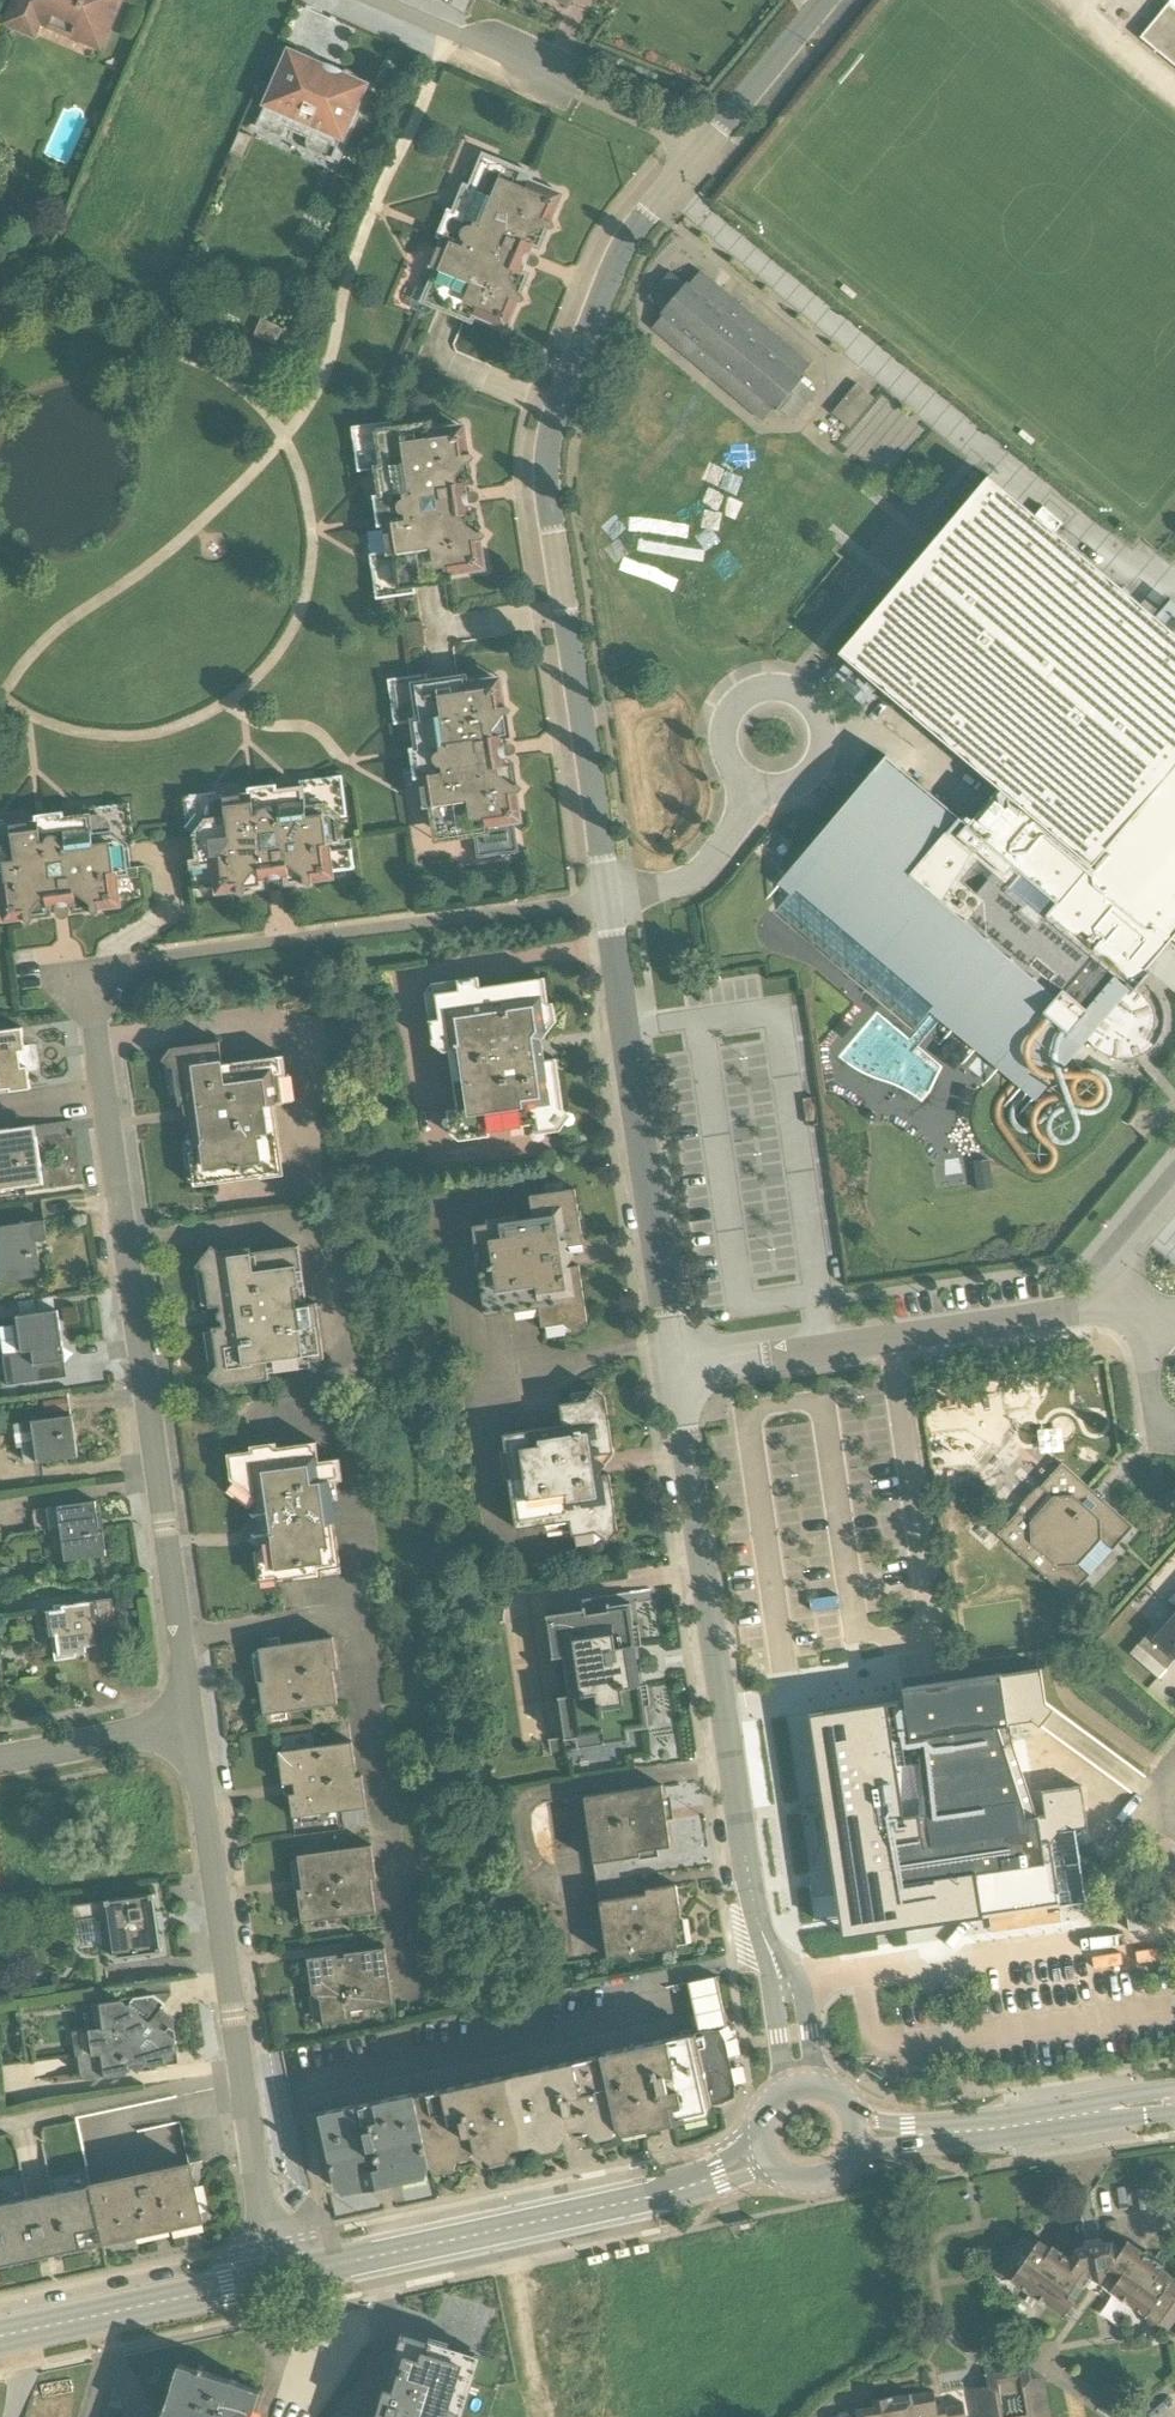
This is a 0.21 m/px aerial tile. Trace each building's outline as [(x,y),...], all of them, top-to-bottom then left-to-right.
[(4,25),(4,26),(35,40),(41,27),(98,51),(120,0),(15,0),(4,25)] [(1167,4),(1139,39),(1174,68),(1174,10),(1167,4)] [(288,53),(254,130),(280,142),(285,131),(305,140),(304,143),(307,153),(335,166),(361,106),(357,104),(364,86),(341,75),(339,78),(318,70),(320,66),(289,52),(288,53)] [(252,139),(239,133),(229,155),(243,161),(252,139)] [(559,201),(555,192),(529,181),(524,172),(495,159),(477,165),(468,187),(463,185),(452,210),(447,209),(434,238),(438,241),(427,269),(432,271),(426,288),(420,287),(415,290),(409,304),(412,311),(426,316),(433,314),(435,310),(472,325),(475,318),(499,327),(508,324),(526,281),(522,272),(532,248),(542,244),(559,201)] [(801,378),(811,366),(699,272),(688,285),(686,283),(684,285),(670,273),(648,299),(662,312),(660,314),(663,316),(652,328),(763,422),(773,409),(775,411),(777,410),(792,422),(815,395),(800,383),(803,379),(801,378)] [(830,414),(850,431),(875,401),(855,384),(830,414)] [(453,583),(452,577),(486,571),(476,509),(470,510),(466,487),(473,486),(465,424),(431,429),(430,422),(392,427),(391,422),(351,427),(357,473),(374,471),(376,495),(372,496),(376,528),(382,528),(382,530),(366,533),(375,600),(416,594),(415,589),(430,586),(453,583)] [(987,477),(838,654),(998,788),(967,825),(884,756),(808,848),(776,885),(790,897),(794,891),(932,1007),(928,1012),(1011,1082),(1034,1101),(1063,1067),(1085,1040),(1089,1045),(1093,1048),(1102,1054),(1107,1056),(1114,1058),(1121,1059),(1126,1059),(1131,1058),(1137,1056),(1142,1054),(1151,1048),(1154,1045),(1147,1040),(1151,1033),(1152,1030),(1153,1027),(1154,1021),(1154,1017),(1153,1011),(1151,1006),(1148,1000),(1145,996),(1141,992),(1134,988),(1148,971),(1146,968),(1159,953),(1170,939),(1174,943),(1174,635),(1154,618),(1054,533),(1034,517),(987,477)] [(1052,515),(1042,507),(1034,517),(1054,533),(1062,523),(1052,515)] [(1174,635),(1174,604),(1170,599),(1154,618),(1174,635)] [(404,624),(407,648),(423,646),(420,622),(404,624)] [(476,859),(519,853),(515,826),(522,824),(520,793),(524,788),(518,784),(514,762),(507,762),(504,739),(510,738),(508,715),(511,710),(506,707),(501,677),(467,681),(466,674),(444,677),(429,679),(427,674),(387,680),(394,725),(409,724),(413,748),(408,748),(413,781),(417,781),(422,810),(428,809),(434,844),(473,838),(476,859)] [(181,796),(193,890),(214,888),(222,894),(255,889),(261,882),(285,879),(293,884),(335,878),(335,873),(353,870),(349,840),(345,840),(342,819),(346,818),(341,776),(300,781),(300,786),(278,789),(277,784),(247,788),(247,793),(225,796),(224,791),(181,796)] [(2,924),(24,921),(29,924),(32,920),(52,917),(51,909),(54,909),(55,916),(56,917),(59,920),(62,920),(65,920),(67,918),(68,916),(69,914),(68,907),(70,907),(72,915),(90,913),(96,915),(98,912),(123,908),(122,900),(142,897),(138,867),(132,867),(129,846),(134,845),(128,803),(86,809),(86,814),(64,817),(63,812),(33,816),(34,821),(12,824),(11,819),(0,821),(0,916),(2,924)] [(479,977),(431,984),(424,994),(432,1044),(443,1052),(449,1051),(458,1110),(448,1112),(451,1134),(460,1141),(489,1136),(488,1131),(511,1128),(512,1138),(559,1132),(571,1116),(563,1111),(555,1058),(544,1060),(541,1042),(556,1023),(552,1004),(547,1003),(543,978),(481,987),(479,977)] [(21,1028),(0,1031),(0,1094),(29,1090),(27,1073),(39,1071),(35,1045),(23,1047),(21,1028)] [(219,1042),(170,1048),(160,1061),(172,1070),(178,1107),(181,1107),(183,1115),(188,1118),(189,1131),(185,1136),(191,1141),(191,1148),(188,1153),(193,1187),(260,1178),(284,1176),(274,1105),(284,1103),(280,1078),(286,1076),(283,1055),(222,1063),(219,1042)] [(42,1185),(33,1127),(0,1132),(0,1191),(42,1185)] [(989,1161),(973,1163),(976,1191),(991,1190),(989,1161)] [(547,1328),(548,1336),(574,1332),(577,1334),(586,1322),(578,1266),(567,1266),(574,1256),(564,1247),(582,1244),(574,1189),(530,1196),(532,1218),(519,1220),(517,1215),(487,1220),(487,1224),(472,1227),(485,1317),(515,1313),(516,1321),(539,1317),(541,1328),(547,1328)] [(41,1277),(37,1242),(47,1240),(43,1220),(0,1228),(0,1283),(41,1277)] [(208,1377),(220,1387),(268,1380),(268,1375),(310,1368),(309,1362),(324,1359),(315,1303),(302,1305),(300,1288),(305,1287),(298,1247),(251,1253),(250,1248),(218,1252),(210,1246),(195,1267),(203,1273),(208,1308),(219,1307),(219,1311),(217,1314),(217,1320),(220,1323),(221,1327),(211,1329),(216,1366),(208,1377)] [(66,1378),(56,1311),(54,1311),(52,1297),(17,1302),(19,1316),(15,1317),(20,1353),(1,1356),(6,1387),(66,1378)] [(604,1397),(593,1388),(583,1401),(560,1404),(563,1426),(502,1435),(505,1452),(508,1452),(511,1478),(508,1479),(515,1530),(545,1525),(547,1537),(570,1533),(571,1536),(576,1536),(577,1544),(601,1539),(607,1543),(616,1530),(608,1475),(597,1476),(604,1465),(594,1456),(611,1454),(604,1397)] [(43,1402),(44,1415),(70,1411),(68,1398),(43,1402)] [(71,1417),(13,1425),(16,1448),(22,1448),(24,1465),(77,1458),(71,1417)] [(250,1451),(226,1454),(229,1480),(233,1483),(228,1490),(250,1507),(255,1501),(256,1506),(250,1515),(257,1521),(258,1525),(251,1534),(253,1536),(248,1542),(256,1549),(253,1552),(258,1582),(276,1580),(276,1584),(321,1577),(320,1570),(339,1566),(333,1523),(336,1523),(330,1483),(342,1481),(339,1459),(319,1462),(316,1442),(278,1448),(277,1443),(250,1446),(250,1451)] [(1018,1511),(997,1535),(1069,1600),(1134,1528),(1100,1498),(1062,1464),(1040,1487),(1039,1487),(1035,1489),(1030,1493),(1024,1500),(1020,1504),(1018,1509),(1018,1511)] [(95,1502),(34,1511),(37,1531),(60,1528),(65,1562),(105,1556),(101,1532),(99,1532),(95,1502)] [(1146,1587),(1129,1606),(1143,1619),(1161,1600),(1146,1587)] [(46,1612),(50,1637),(56,1636),(58,1656),(85,1652),(84,1647),(100,1645),(101,1650),(118,1648),(111,1599),(61,1606),(62,1610),(46,1612)] [(564,1676),(640,1665),(639,1663),(633,1659),(629,1659),(627,1648),(641,1645),(638,1625),(634,1625),(631,1603),(607,1606),(607,1611),(586,1614),(586,1610),(585,1610),(545,1616),(551,1659),(552,1660),(561,1659),(564,1676)] [(1171,1606),(1128,1654),(1157,1680),(1174,1660),(1174,1661),(1174,1610),(1171,1606)] [(337,1669),(333,1637),(258,1648),(263,1682),(258,1682),(263,1715),(337,1704),(332,1670),(337,1669)] [(640,1665),(564,1676),(567,1695),(558,1697),(558,1698),(566,1750),(629,1741),(628,1731),(649,1728),(646,1706),(650,1705),(647,1684),(646,1684),(632,1685),(631,1674),(635,1673),(640,1667),(640,1665)] [(809,1712),(836,1886),(873,1880),(894,1877),(897,1896),(902,1928),(986,1916),(1017,1911),(1060,1905),(1086,1901),(1074,1830),(1087,1828),(1080,1787),(1041,1793),(1044,1816),(1025,1819),(1023,1808),(996,1726),(1031,1721),(1038,1727),(1052,1709),(1045,1703),(1040,1669),(902,1688),(905,1697),(809,1712)] [(291,1817),(365,1807),(361,1776),(356,1776),(351,1742),(277,1752),(282,1786),(293,1784),(294,1794),(288,1795),(291,1817)] [(669,1848),(660,1787),(583,1797),(593,1864),(630,1859),(639,1858),(638,1852),(669,1848)] [(375,1878),(371,1845),(297,1856),(301,1890),(297,1890),(301,1923),(375,1912),(370,1878),(375,1878)] [(596,1883),(633,1878),(630,1859),(593,1864),(596,1883)] [(635,1896),(633,1878),(596,1883),(598,1901),(635,1896)] [(680,1918),(675,1885),(645,1889),(645,1894),(635,1896),(598,1901),(607,1959),(676,1948),(673,1926),(680,1918)] [(161,1952),(153,1895),(73,1906),(75,1921),(99,1917),(103,1945),(110,1944),(112,1958),(161,1952)] [(99,1917),(75,1921),(79,1949),(103,1945),(99,1917)] [(393,2005),(384,1948),(345,1953),(345,1957),(339,1958),(338,1954),(306,1959),(311,1994),(320,2000),(323,2024),(352,2020),(351,2011),(393,2005)] [(688,1983),(699,2032),(708,2030),(725,2025),(715,1977),(688,1983)] [(120,2000),(99,2003),(102,2029),(72,2032),(75,2057),(77,2056),(81,2075),(86,2080),(126,2074),(131,2068),(138,2073),(145,2063),(150,2067),(177,2063),(172,2023),(174,2020),(160,2009),(163,2005),(152,1996),(132,1999),(127,2006),(120,2000)] [(600,2053),(601,2055),(616,2126),(624,2135),(705,2117),(711,2106),(723,2103),(734,2098),(734,2085),(724,2041),(719,2031),(708,2030),(699,2032),(600,2053)] [(601,2055),(508,2075),(523,2145),(533,2144),(542,2150),(558,2147),(569,2131),(573,2135),(588,2132),(595,2140),(613,2136),(616,2126),(601,2055)] [(523,2145),(508,2075),(414,2095),(430,2166),(436,2174),(453,2171),(456,2160),(471,2157),(474,2151),(490,2162),(506,2158),(513,2147),(523,2145)] [(430,2166),(414,2095),(414,2094),(319,2113),(334,2186),(342,2194),(426,2176),(430,2166)] [(201,2221),(189,2165),(90,2187),(102,2243),(201,2221)] [(102,2243),(90,2187),(90,2186),(0,2205),(0,2264),(102,2243)] [(1087,2245),(1100,2242),(1091,2190),(1077,2193),(1087,2245)] [(1158,2322),(1166,2327),(1174,2314),(1174,2283),(1168,2278),(1167,2272),(1166,2272),(1163,2262),(1126,2240),(1120,2248),(1111,2241),(1100,2242),(1087,2245),(1075,2247),(1068,2257),(1051,2245),(1049,2247),(1043,2242),(1036,2243),(1021,2234),(1015,2242),(1001,2245),(990,2261),(999,2267),(1001,2279),(1011,2276),(1023,2285),(1021,2287),(1039,2300),(1042,2297),(1063,2313),(1075,2296),(1069,2291),(1076,2281),(1084,2287),(1092,2275),(1099,2280),(1104,2273),(1114,2280),(1109,2288),(1145,2313),(1147,2324),(1158,2322)] [(399,2336),(374,2416),(461,2416),(480,2354),(428,2338),(426,2344),(399,2336)] [(260,2390),(203,2372),(204,2367),(199,2365),(198,2370),(178,2364),(162,2412),(161,2416),(251,2416),(260,2390)] [(1045,2374),(1044,2375),(1028,2364),(985,2371),(987,2384),(974,2387),(979,2416),(1052,2416),(1045,2374)] [(962,2401),(946,2404),(945,2401),(936,2402),(933,2388),(873,2399),(874,2404),(838,2410),(838,2414),(834,2415),(832,2416),(965,2416),(962,2401)]
